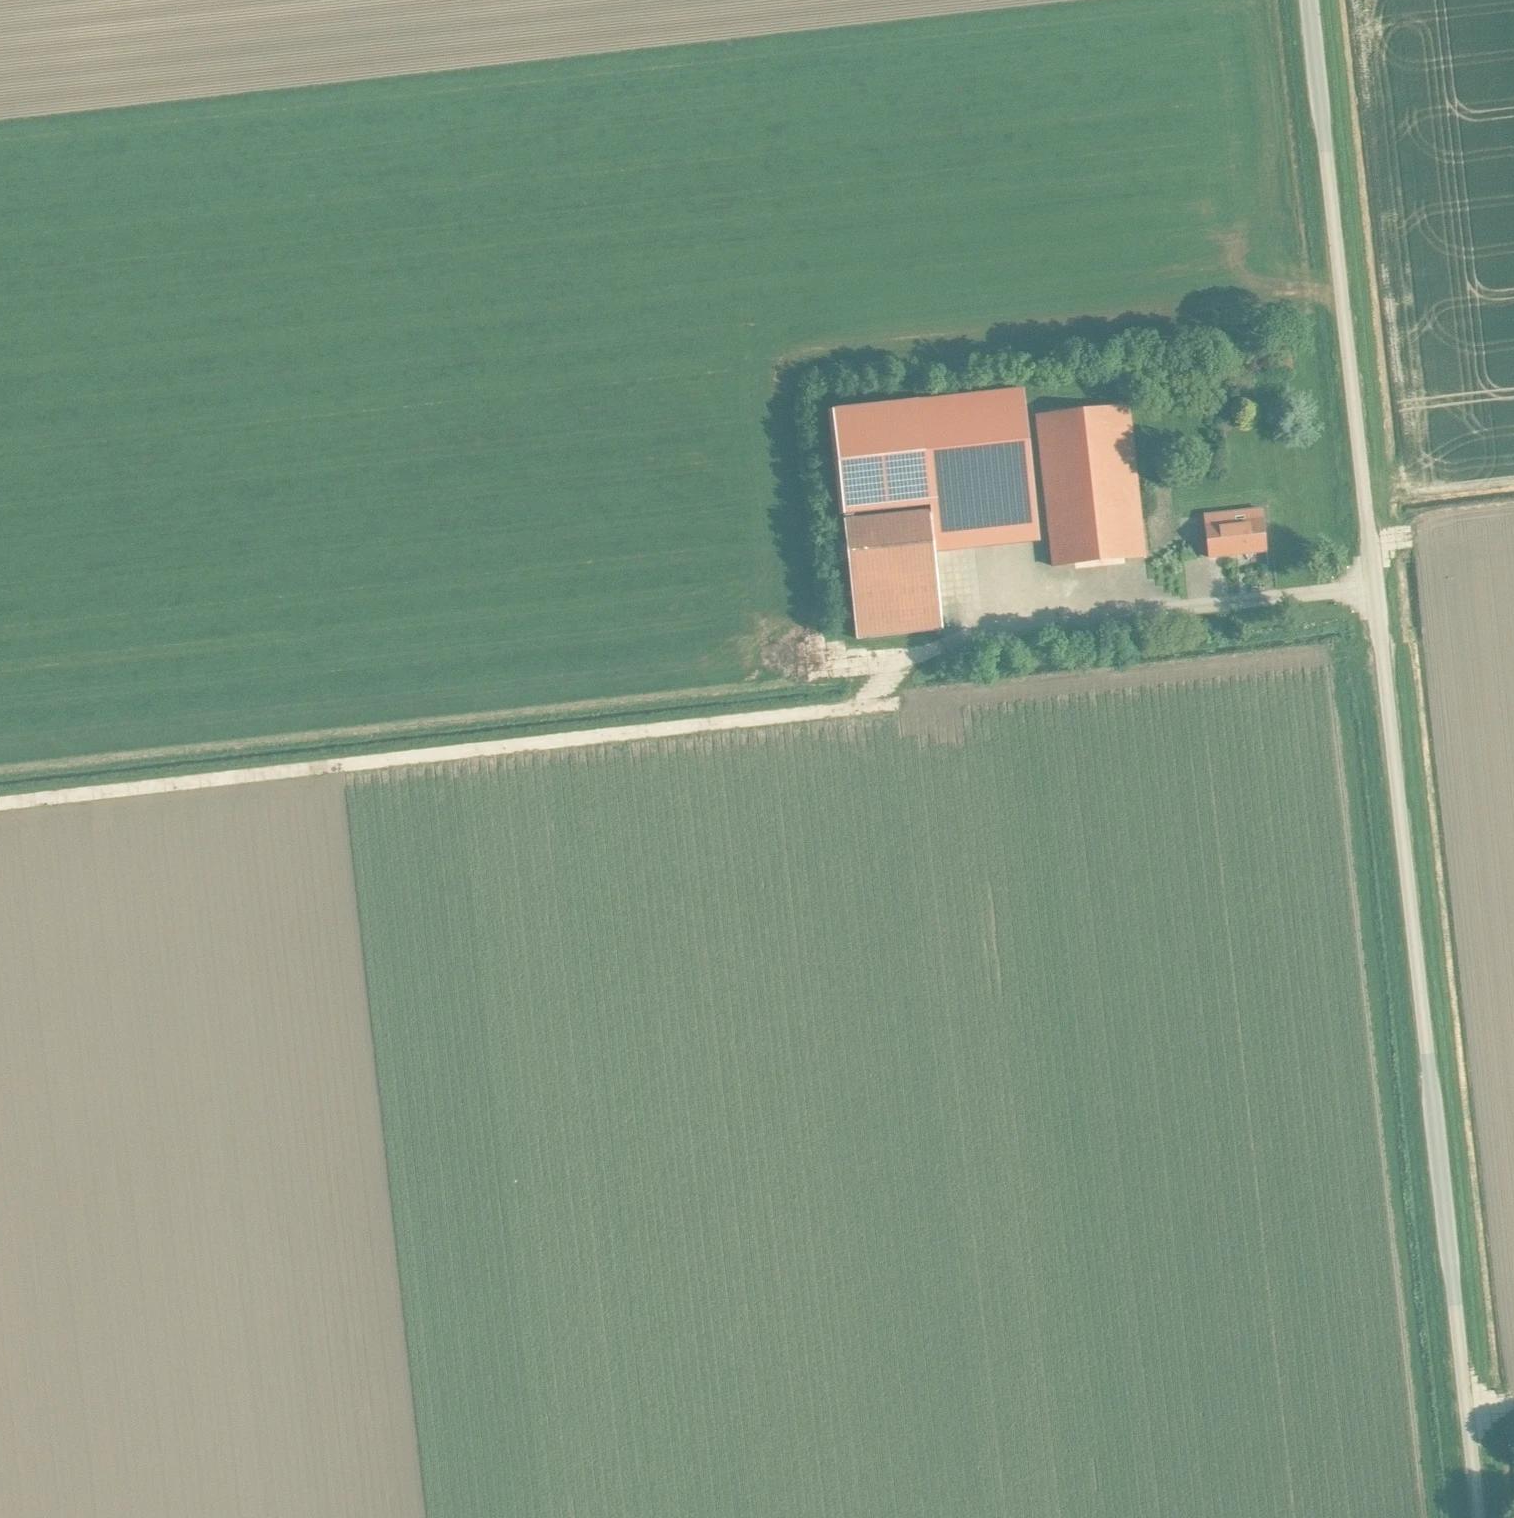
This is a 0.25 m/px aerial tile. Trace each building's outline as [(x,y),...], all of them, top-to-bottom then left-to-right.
[(920,401),(831,411),(842,515),(932,505),(920,401)] [(1051,566),(1143,556),(1127,406),(1035,416),(1051,566)] [(990,496),(985,407),(934,410),(939,499),(990,496)] [(1207,557),(1264,551),(1260,508),(1202,515),(1207,557)] [(928,512),(842,520),(845,543),(836,544),(837,559),(846,558),(855,638),(941,629),(928,512)]
